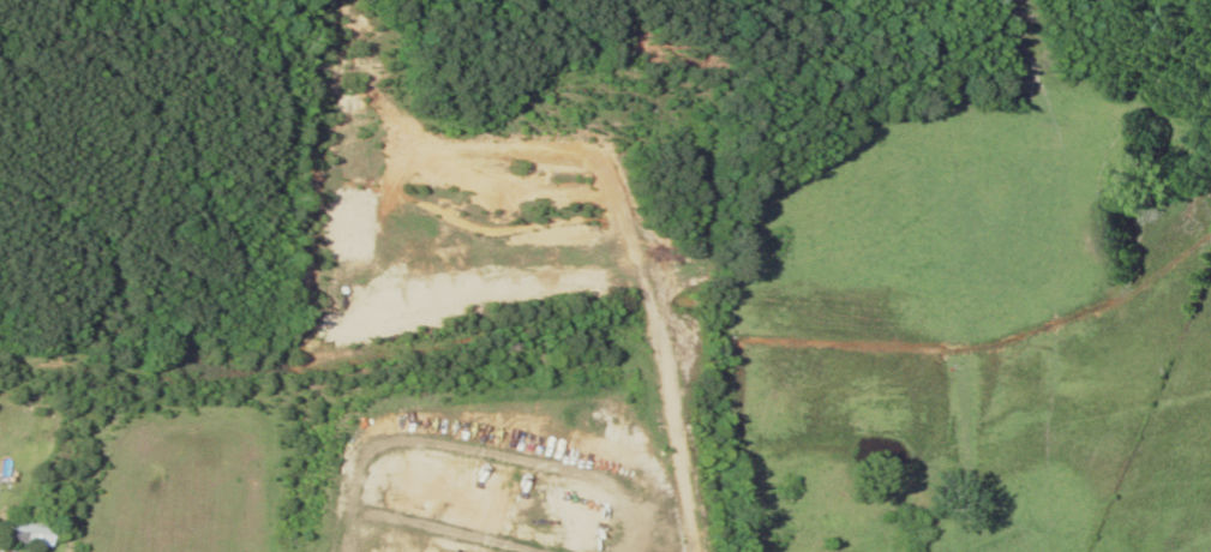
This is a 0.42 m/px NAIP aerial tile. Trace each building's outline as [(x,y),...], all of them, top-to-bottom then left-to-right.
[(17,540),(58,545),(61,523),(20,519),(17,540)]
